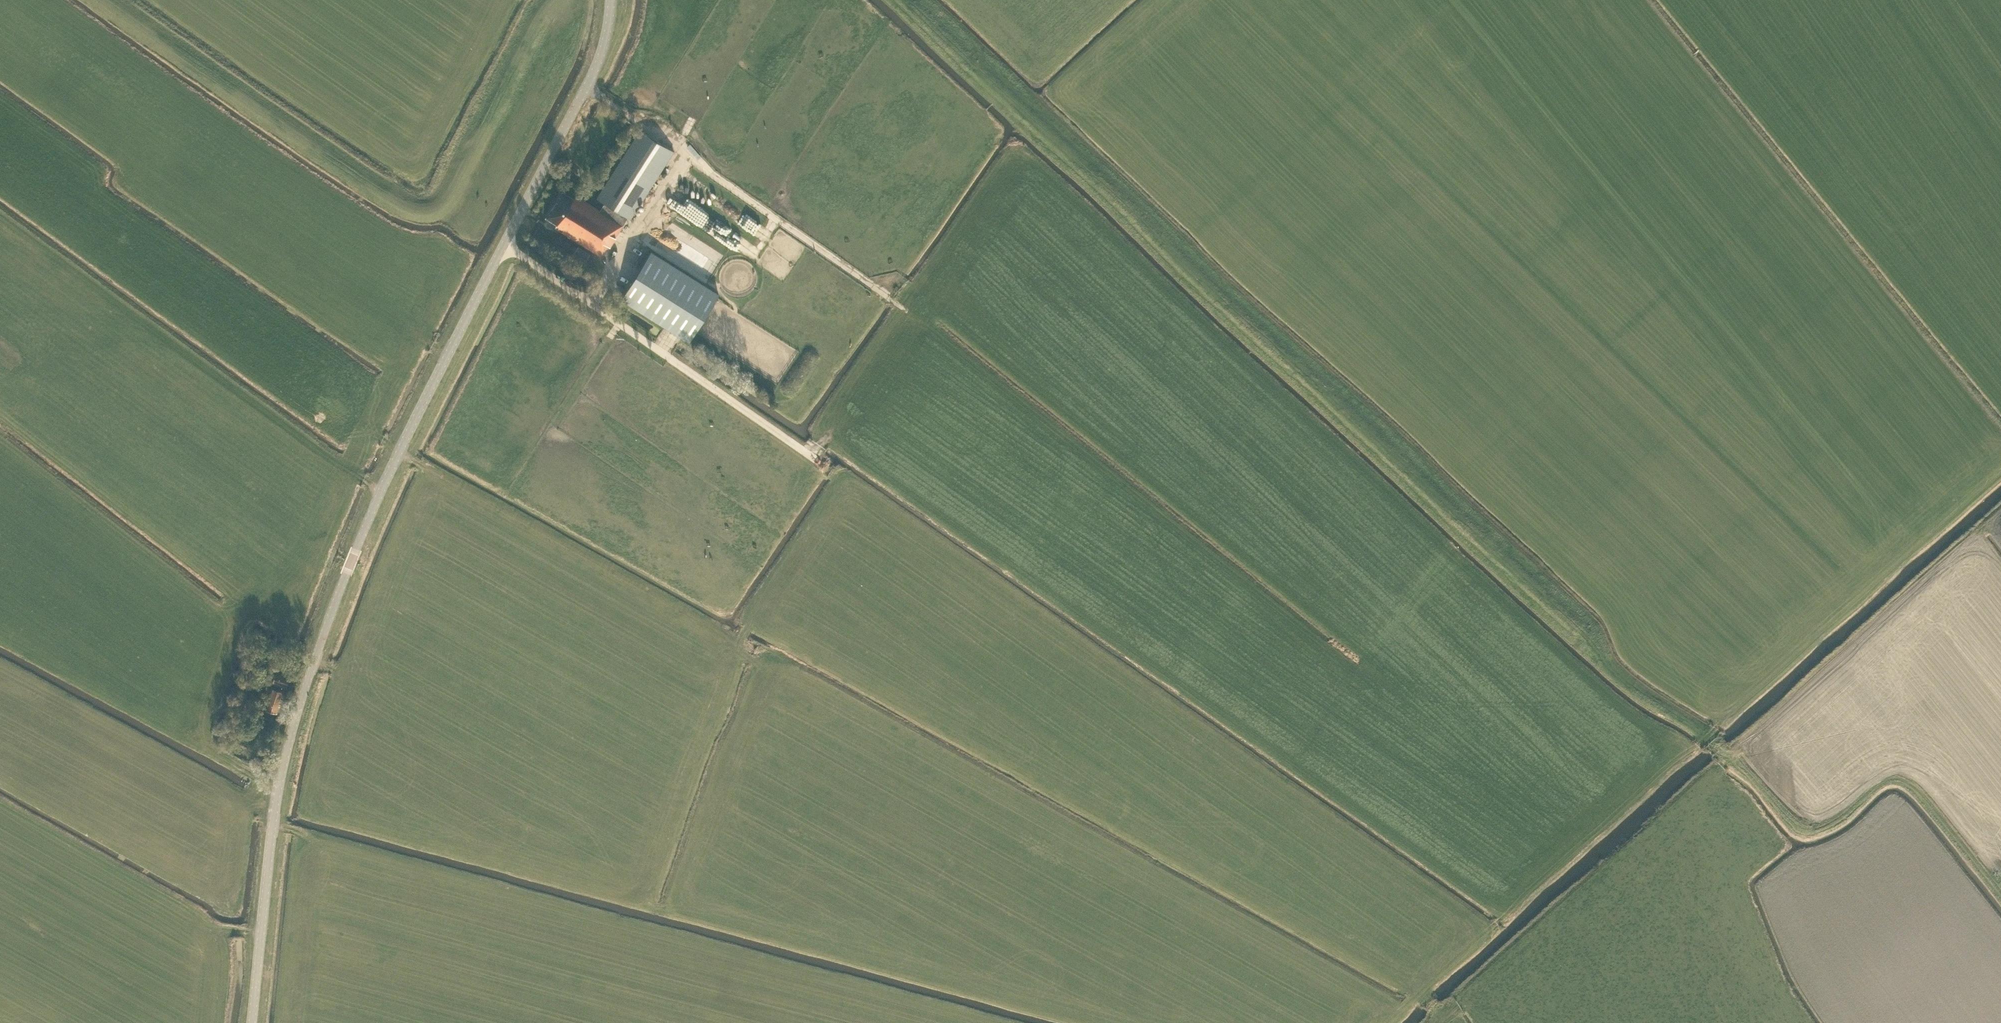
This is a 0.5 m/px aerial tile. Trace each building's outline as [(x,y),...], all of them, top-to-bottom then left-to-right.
[(640,130),(597,198),(605,203),(600,210),(582,199),(582,200),(575,196),(574,198),(562,191),(546,217),(557,224),(555,227),(601,256),(607,247),(609,248),(628,217),(631,219),(674,151),(640,130)] [(574,253),(570,259),(580,266),(584,259),(574,253)] [(689,339),(716,299),(648,258),(622,298),(689,339)] [(285,691),(285,690),(286,687),(290,675),(276,671),(273,683),(272,686),(265,707),(278,712),(285,691)]
